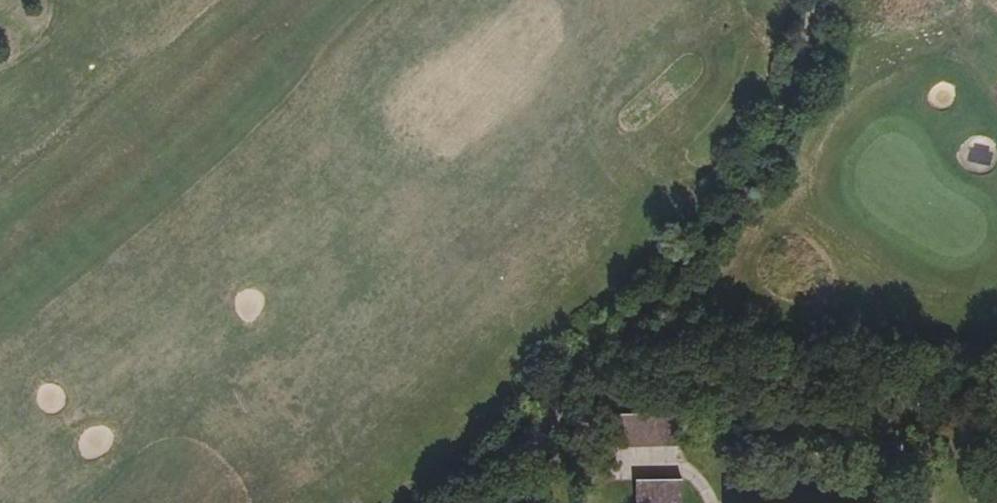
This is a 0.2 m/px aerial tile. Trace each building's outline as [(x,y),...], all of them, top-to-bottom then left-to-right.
[(681,414),(604,415),(605,446),(681,445),(681,414)] [(636,481),(636,502),(682,502),(682,480),(636,481)]
